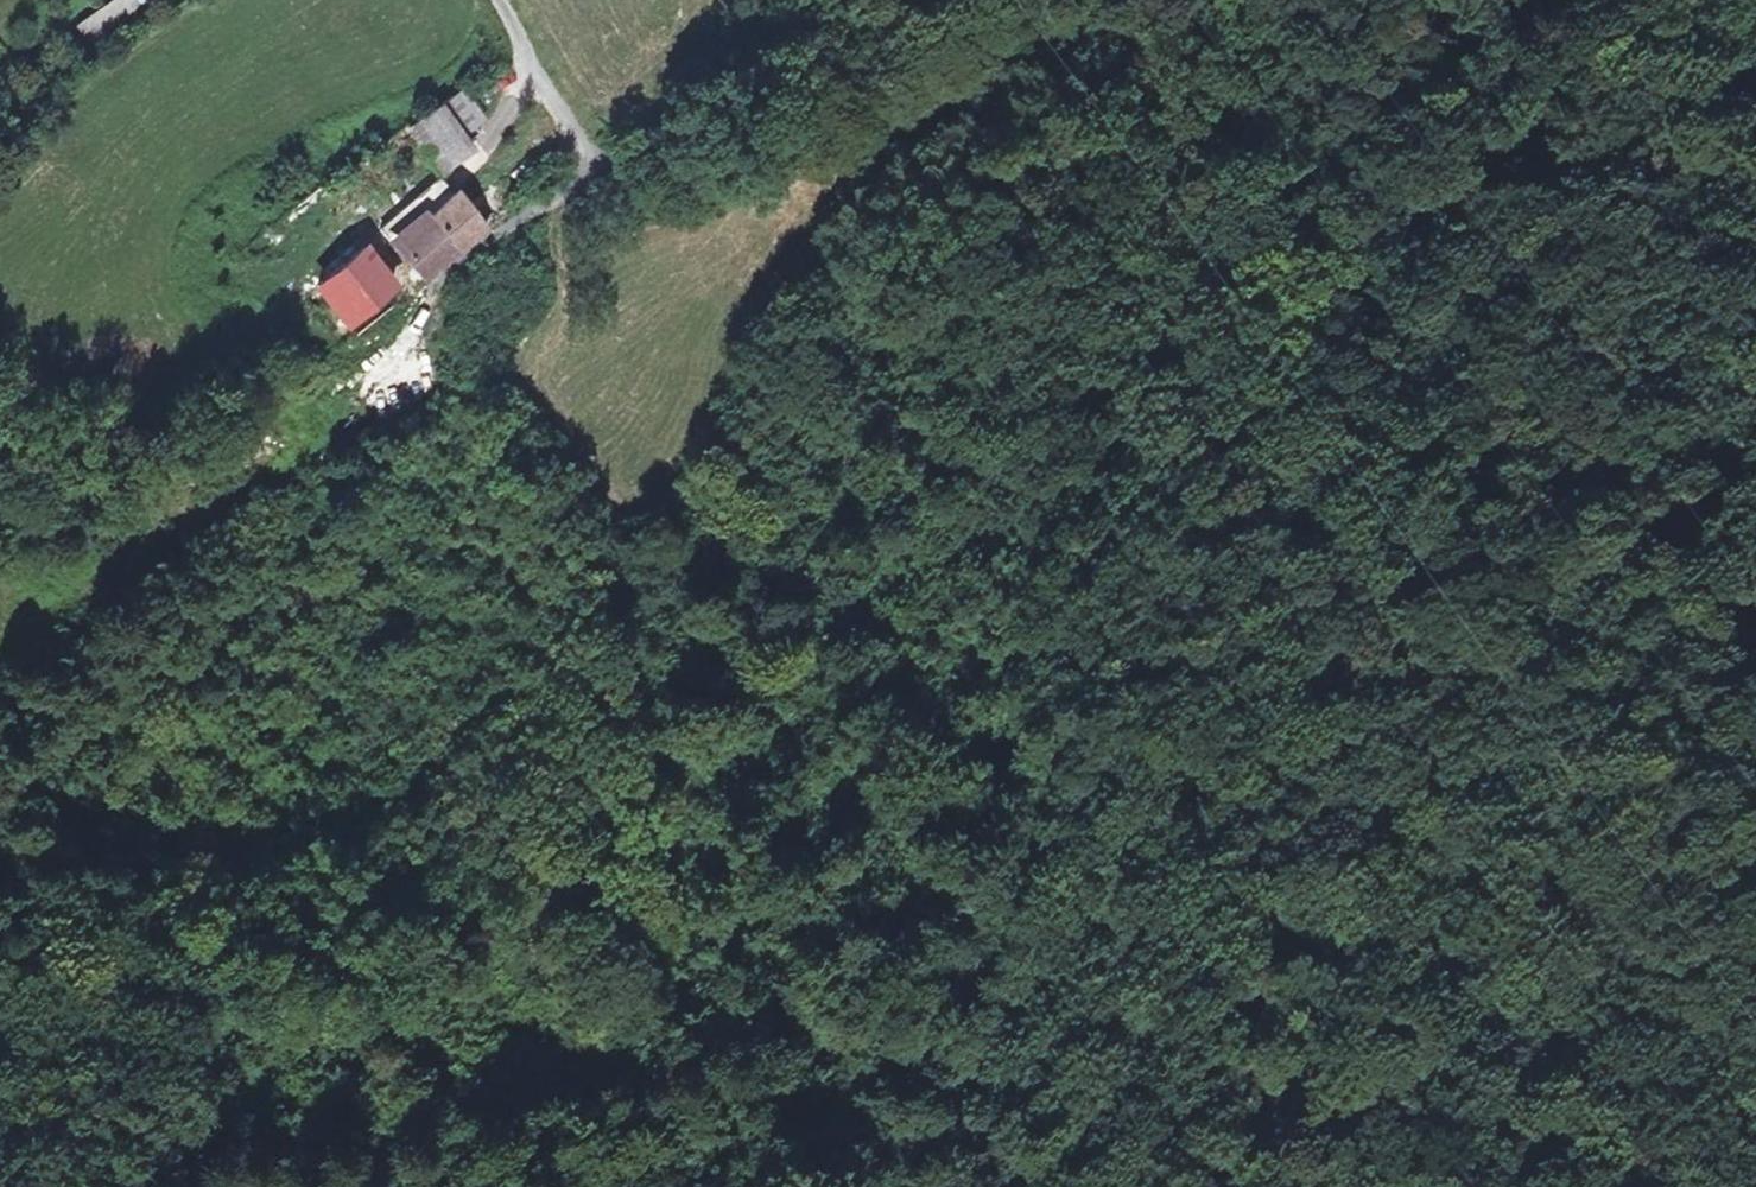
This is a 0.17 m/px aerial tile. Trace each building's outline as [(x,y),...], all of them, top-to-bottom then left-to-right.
[(141,0),(120,0),(79,28),(90,44),(145,6),(141,0)] [(402,124),(438,171),(468,147),(455,130),(476,114),(454,85),(433,101),(402,124)] [(467,178),(490,159),(480,146),(457,166),(467,178)] [(397,248),(423,281),(486,232),(461,199),(397,248)] [(391,283),(346,223),(299,260),(345,319),(391,283)]
